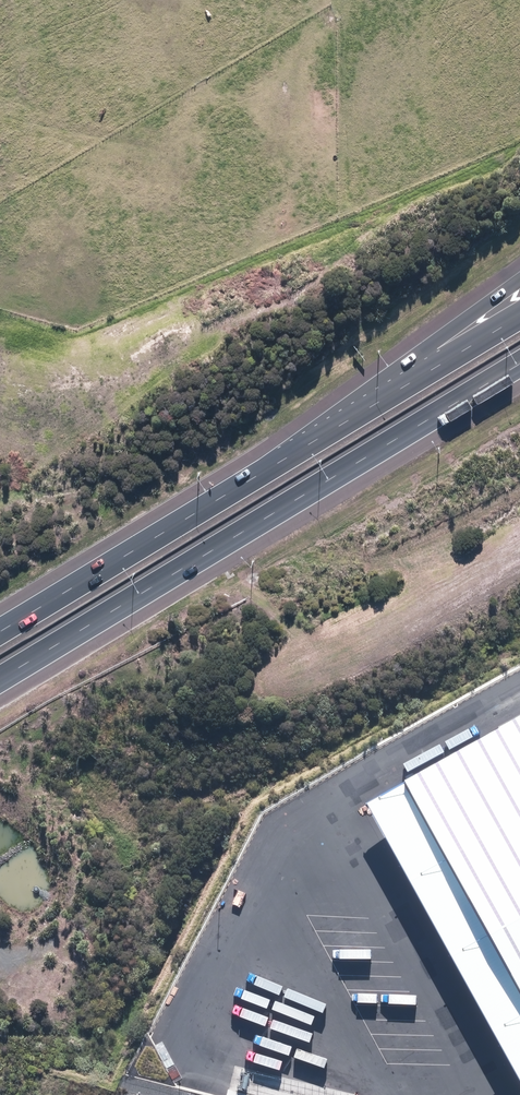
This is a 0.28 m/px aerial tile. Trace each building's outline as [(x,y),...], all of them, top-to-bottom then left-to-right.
[(386,767),(519,1000),(519,691),(386,767)]
